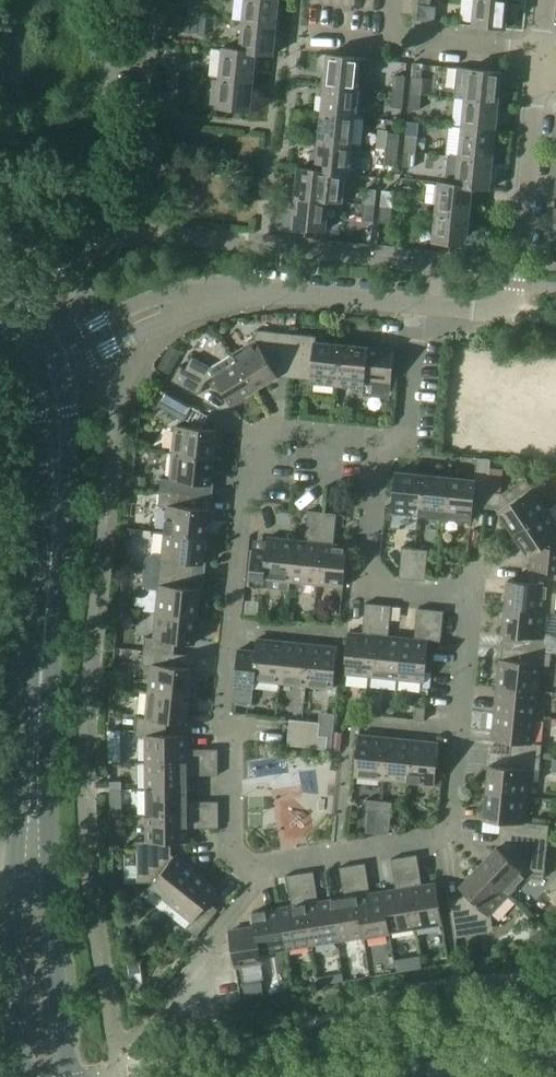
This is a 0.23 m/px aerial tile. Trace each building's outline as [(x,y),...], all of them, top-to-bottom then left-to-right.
[(189,15),(199,17),(201,1),(192,0),(190,0),(189,15)] [(244,21),(277,24),(280,0),(246,0),(244,21)] [(432,0),(421,0),(420,5),(418,19),(434,20),(435,7),(431,6),(432,0)] [(473,24),(507,28),(510,0),(475,0),(473,24)] [(199,17),(189,15),(187,31),(198,32),(199,17)] [(244,21),(241,49),(241,50),(257,51),(257,53),(274,54),(277,24),(244,21)] [(224,47),(221,77),(254,80),(257,53),(257,51),(241,50),(241,49),(224,47)] [(328,54),(325,84),(359,87),(368,88),(371,58),(328,54)] [(171,56),(170,71),(181,73),(182,57),(171,56)] [(455,97),(466,98),(500,101),(503,72),(458,67),(455,97)] [(181,73),(170,71),(168,87),(179,88),(181,73)] [(395,75),(394,91),(404,92),(406,76),(395,75)] [(254,80),(221,77),(218,107),(251,110),(254,80)] [(413,77),(411,92),(422,93),(424,78),(413,77)] [(325,84),(322,112),(356,116),(359,87),(325,84)] [(404,92),(394,91),(392,106),(403,107),(404,92)] [(422,93),(411,92),(410,108),(420,109),(422,93)] [(466,98),(463,127),(497,130),(500,101),(466,98)] [(322,112),(319,141),(362,145),(365,117),(356,116),(322,112)] [(450,125),(447,154),(451,154),(494,159),(497,130),(463,127),(450,125)] [(389,132),(388,148),(399,149),(400,133),(389,132)] [(407,134),(405,150),(416,151),(418,135),(407,134)] [(362,145),(319,141),(318,152),(311,151),(310,169),(348,173),(359,174),(362,145)] [(399,149),(388,148),(386,164),(397,165),(399,149)] [(416,151),(405,150),(404,165),(415,167),(416,151)] [(439,181),(439,182),(473,186),(473,187),(491,189),(494,159),(451,154),(448,182),(439,181)] [(299,168),(296,197),(330,200),(345,202),(348,173),(310,169),(299,168)] [(427,182),(425,203),(437,204),(436,211),(470,214),(473,187),(473,186),(439,182),(439,183),(427,182)] [(366,188),(365,204),(376,205),(377,189),(366,188)] [(383,190),(382,206),(393,207),(394,191),(383,190)] [(330,200),(296,197),(293,226),(327,230),(330,200)] [(376,205),(365,204),(363,219),(374,220),(376,205)] [(393,207),(382,206),(380,221),(391,222),(393,207)] [(470,214),(436,211),(433,241),(467,244),(470,214)] [(256,340),(233,354),(255,389),(278,375),(291,377),(296,333),(257,329),(256,340)] [(317,336),(296,333),(291,377),(311,379),(311,382),(338,385),(342,343),(317,341),(317,336)] [(395,349),(342,343),(338,385),(365,388),(366,379),(392,382),(395,349)] [(170,345),(159,368),(170,374),(182,351),(170,345)] [(255,389),(233,354),(212,367),(193,357),(186,369),(180,365),(172,380),(199,395),(207,381),(215,375),(232,403),(255,389)] [(192,406),(166,391),(158,405),(185,420),(192,406)] [(176,425),(173,453),(215,457),(218,430),(176,425)] [(162,477),(161,491),(210,496),(211,483),(212,483),(215,457),(173,453),(171,478),(162,477)] [(474,502),(487,504),(488,491),(491,458),(478,457),(476,479),(450,476),(445,518),(472,521),(474,502)] [(392,513),(419,515),(423,473),(397,471),(392,513)] [(419,515),(445,518),(450,476),(423,473),(419,515)] [(499,510),(514,532),(548,509),(527,476),(503,492),(488,491),(487,504),(500,505),(502,509),(499,510)] [(145,487),(146,478),(134,477),(133,486),(145,487)] [(168,506),(165,532),(207,536),(210,509),(208,509),(210,496),(161,491),(159,505),(168,506)] [(514,532),(529,555),(533,553),(536,556),(534,569),(555,571),(555,504),(548,509),(514,532)] [(306,540),(295,539),(291,581),(316,583),(323,511),(309,510),(306,540)] [(338,513),(323,511),(316,583),(344,586),(348,545),(335,543),(338,513)] [(136,529),(128,528),(127,536),(135,537),(136,529)] [(147,564),(146,570),(203,575),(204,570),(203,570),(203,569),(202,568),(201,567),(201,562),(204,563),(207,536),(165,532),(163,554),(160,553),(157,554),(156,554),(155,554),(153,555),(151,556),(150,557),(150,558),(148,560),(147,562),(147,564)] [(254,547),(250,584),(264,586),(265,578),(291,581),(295,539),(269,536),(267,548),(254,547)] [(400,577),(413,578),(416,548),(403,547),(400,577)] [(416,548),(413,578),(426,580),(429,549),(416,548)] [(125,556),(124,567),(135,569),(136,562),(132,557),(125,556)] [(506,606),(555,611),(555,605),(555,571),(534,569),(530,568),(529,581),(509,579),(506,606)] [(160,589),(157,611),(199,615),(202,588),(199,588),(199,583),(200,583),(202,583),(202,582),(203,581),(203,575),(146,570),(146,575),(146,578),(146,580),(147,582),(148,583),(149,584),(150,586),(152,587),(153,587),(154,588),(156,589),(160,589)] [(122,599),(121,607),(131,608),(132,600),(122,599)] [(345,673),(372,676),(379,604),(366,602),(363,633),(349,631),(345,673)] [(372,676),(398,678),(402,637),(389,636),(392,605),(379,604),(372,676)] [(503,646),(552,651),(555,652),(555,636),(554,635),(552,633),(551,633),(549,633),(545,632),(547,611),(555,612),(555,611),(506,606),(503,633),(504,633),(503,646)] [(402,637),(398,678),(425,681),(429,640),(428,640),(432,609),(419,608),(415,638),(402,637)] [(445,610),(432,609),(428,640),(429,640),(441,641),(445,610)] [(146,636),(145,650),(175,653),(176,640),(196,642),(199,615),(157,611),(155,637),(146,636)] [(280,682),(285,640),(258,638),(257,650),(240,649),(234,701),(252,703),(255,680),(280,682)] [(310,643),(285,640),(280,682),(306,685),(310,643)] [(338,646),(310,643),(306,685),(334,688),(338,646)] [(501,659),(498,686),(539,690),(542,664),(550,665),(552,651),(503,646),(502,659),(501,659)] [(152,665),(149,691),(191,695),(194,668),(192,668),(194,655),(175,653),(145,650),(143,664),(152,665)] [(498,686),(495,712),(537,716),(539,690),(498,686)] [(136,736),(146,736),(146,735),(167,735),(168,720),(188,722),(191,695),(149,691),(147,717),(138,716),(136,736)] [(415,719),(425,720),(427,707),(416,706),(415,719)] [(512,741),(511,754),(541,757),(543,743),(534,742),(537,716),(495,712),(492,739),(512,741)] [(291,718),(289,732),(320,735),(320,734),(321,722),(291,718)] [(120,730),(108,731),(108,745),(121,744),(120,730)] [(320,735),(289,732),(288,744),(328,749),(329,735),(320,734),(320,735)] [(342,732),(335,732),(333,749),(341,749),(342,732)] [(355,775),(382,778),(387,736),(360,734),(355,775)] [(146,736),(147,762),(219,761),(219,748),(188,749),(188,735),(167,735),(146,735),(146,736)] [(382,778),(408,781),(412,739),(387,736),(382,778)] [(412,739),(408,781),(435,783),(439,742),(412,739)] [(490,764),(487,791),(529,795),(531,778),(539,779),(541,757),(511,754),(510,767),(490,764)] [(147,762),(147,788),(189,788),(188,775),(219,775),(219,761),(147,762)] [(147,788),(147,814),(219,814),(219,801),(189,801),(189,788),(147,788)] [(500,834),(505,834),(506,834),(549,838),(550,824),(526,822),(529,795),(487,791),(484,818),(502,820),(500,834)] [(367,799),(366,809),(379,810),(380,800),(367,799)] [(380,800),(379,810),(377,835),(390,832),(393,801),(380,800)] [(147,814),(147,840),(147,841),(172,841),(189,841),(189,827),(219,827),(219,814),(147,814)] [(498,846),(479,866),(510,895),(528,875),(545,877),(549,838),(506,834),(505,834),(504,846),(501,849),(498,846)] [(147,840),(138,840),(139,882),(154,881),(154,884),(151,887),(172,904),(198,871),(177,854),(175,856),(172,853),(172,841),(147,841),(147,840)] [(418,854),(405,856),(416,928),(443,923),(436,882),(423,884),(418,854)] [(397,888),(384,890),(391,932),(416,928),(405,856),(392,858),(397,888)] [(366,862),(353,864),(365,936),(391,932),(384,890),(371,892),(366,862)] [(345,897),(332,899),(339,940),(365,936),(353,864),(340,866),(345,897)] [(510,895),(479,866),(460,885),(467,891),(462,897),(450,899),(456,937),(470,934),(469,929),(494,925),(492,914),(510,895)] [(172,904),(166,911),(198,936),(219,909),(209,900),(219,888),(198,871),(172,904)] [(314,871),(301,873),(313,944),(339,940),(332,899),(319,901),(314,871)] [(293,905),(280,907),(287,948),(313,944),(301,873),(289,875),(293,905)] [(287,948),(280,907),(254,911),(257,931),(245,933),(245,928),(231,930),(237,965),(263,961),(261,953),(287,948)] [(139,959),(129,961),(130,973),(140,972),(139,959)]
